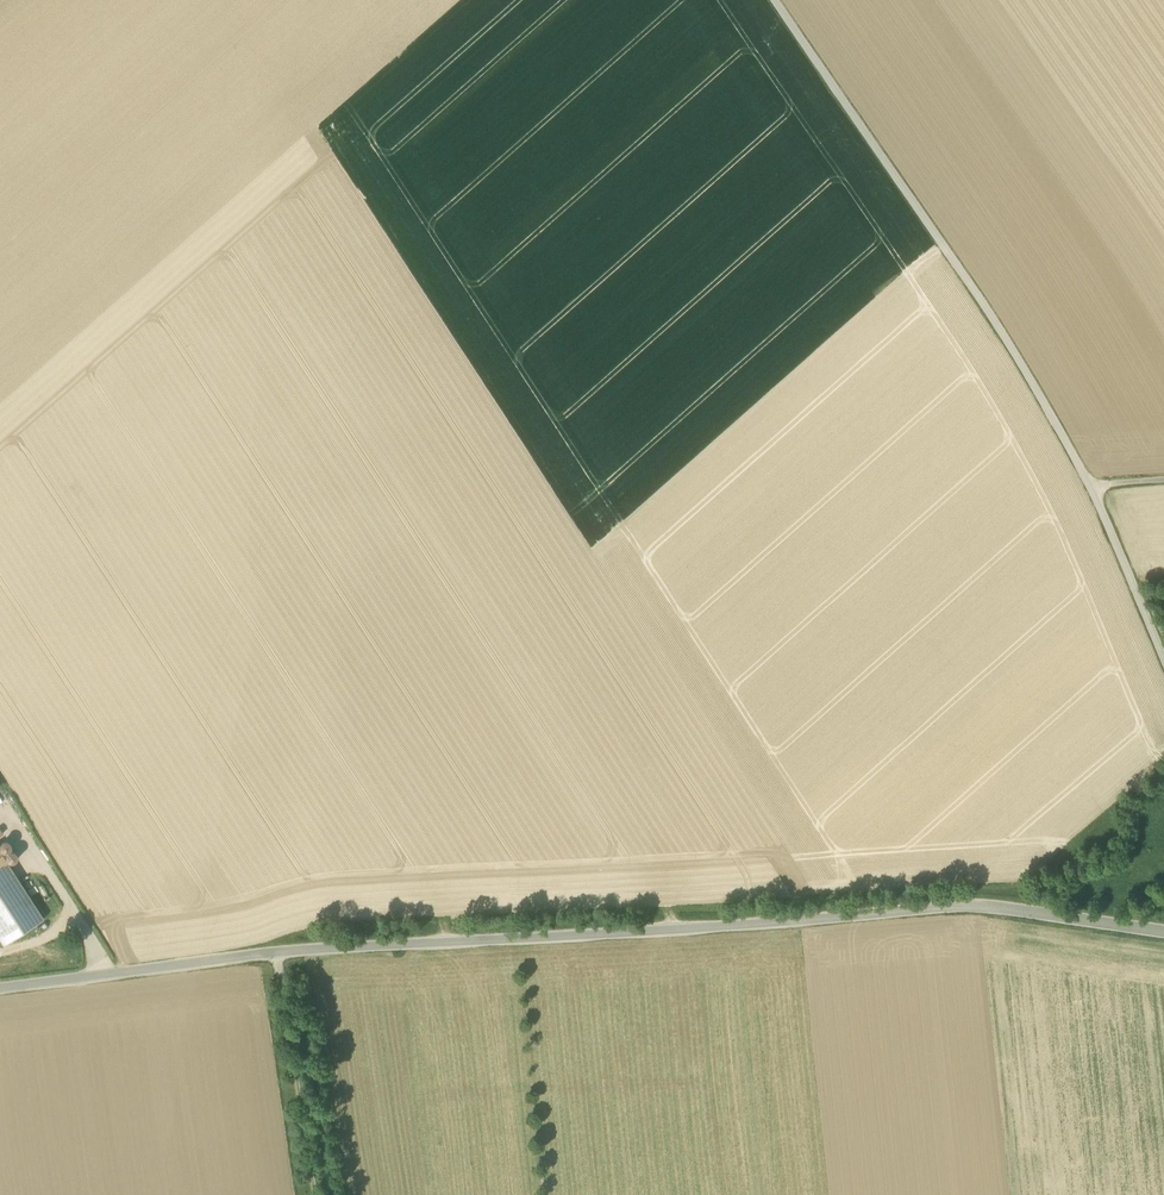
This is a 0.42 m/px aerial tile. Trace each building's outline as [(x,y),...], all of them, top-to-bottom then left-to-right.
[(0,847),(0,849),(3,852),(7,852),(10,849),(9,844),(5,842),(1,844),(0,847)] [(6,854),(5,859),(8,862),(12,863),(16,861),(17,857),(15,853),(10,852),(6,854)] [(3,945),(43,919),(17,879),(0,853),(0,941),(3,945)]
